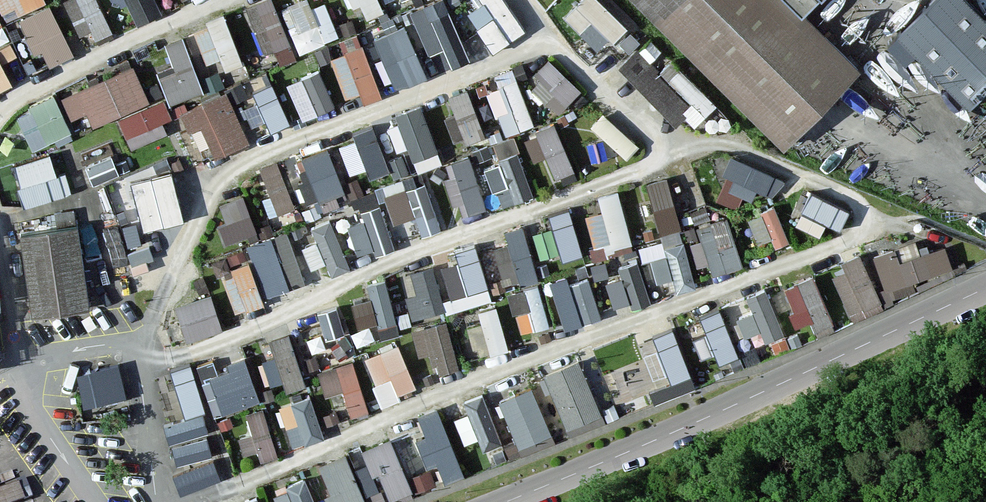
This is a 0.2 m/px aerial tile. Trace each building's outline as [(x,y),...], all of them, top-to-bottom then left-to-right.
[(10,14),(47,2),(47,0),(6,0),(10,14)] [(91,40),(116,29),(103,0),(73,0),(91,40)] [(164,10),(159,0),(130,0),(139,21),(164,10)] [(283,60),(299,54),(278,0),(255,0),(249,2),(266,48),(277,44),(283,60)] [(329,0),(300,0),(286,5),(301,48),(341,35),(329,0)] [(362,16),(385,8),(382,0),(356,0),(362,16)] [(473,54),(449,0),(430,0),(412,8),(431,51),(446,44),(455,62),(473,54)] [(470,9),(496,48),(528,27),(510,0),(484,0),(470,9)] [(633,20),(614,0),(578,0),(566,11),(602,49),(633,20)] [(784,154),(862,76),(805,20),(825,0),(629,0),(784,154)] [(965,0),(936,0),(895,39),(971,115),(985,99),(985,21),(965,0)] [(23,13),(35,50),(46,46),(51,61),(74,53),(56,2),(23,13)] [(225,53),(230,66),(246,60),(228,11),(196,23),(209,59),(225,53)] [(397,86),(429,73),(408,20),(376,33),(397,86)] [(188,32),(168,39),(176,63),(162,68),(173,100),(207,88),(188,32)] [(0,45),(0,89),(16,80),(5,60),(18,52),(11,39),(0,45)] [(362,89),(366,99),(384,92),(365,41),(333,53),(348,94),(362,89)] [(637,50),(619,66),(659,107),(675,91),(637,50)] [(532,80),(560,109),(584,86),(556,57),(532,80)] [(139,63),(64,90),(73,115),(89,109),(94,123),(121,113),(130,140),(178,122),(168,95),(153,100),(139,63)] [(502,83),(490,88),(507,132),(537,120),(516,64),(497,71),(502,83)] [(305,117),(339,102),(322,65),(289,80),(305,117)] [(256,88),(275,127),(294,118),(275,79),(256,88)] [(450,92),(457,111),(446,114),(456,141),(487,129),(470,85),(450,92)] [(183,107),(192,128),(205,122),(218,155),(253,141),(231,88),(183,107)] [(692,107),(675,91),(659,107),(675,124),(692,107)] [(35,146),(74,127),(57,92),(18,111),(35,146)] [(389,117),(400,147),(411,143),(419,168),(445,159),(425,104),(389,117)] [(607,110),(595,123),(629,155),(642,142),(607,110)] [(537,158),(549,153),(558,175),(578,166),(559,119),(526,133),(537,158)] [(352,171),(370,166),(373,175),(392,169),(378,125),(341,137),(352,171)] [(499,153),(521,149),(519,135),(497,139),(499,153)] [(336,146),(300,153),(308,198),(345,191),(336,146)] [(26,203),(69,190),(57,149),(14,161),(26,203)] [(115,151),(87,162),(95,180),(122,170),(115,151)] [(462,213),(534,193),(522,152),(481,164),(477,151),(447,159),(462,213)] [(273,212),(299,204),(282,157),(263,163),(274,193),(267,195),(273,212)] [(780,181),(733,159),(725,176),(736,181),(732,189),(754,200),(759,189),(773,196),(780,181)] [(146,227),(189,215),(175,167),(133,179),(146,227)] [(684,230),(687,229),(670,173),(648,180),(666,239),(648,244),(658,278),(675,273),(678,285),(698,279),(684,230)] [(396,223),(416,216),(421,232),(444,225),(428,175),(385,189),(396,223)] [(601,191),(604,208),(590,211),(596,250),(633,244),(624,188),(601,191)] [(813,189),(799,222),(824,232),(829,218),(843,224),(851,204),(813,189)] [(221,221),(226,238),(258,229),(248,192),(224,199),(230,219),(221,221)] [(750,213),(762,244),(789,234),(778,203),(750,213)] [(349,216),(361,254),(396,243),(384,204),(349,216)] [(552,211),(567,257),(587,251),(573,205),(552,211)] [(730,214),(701,223),(716,272),(745,263),(730,214)] [(335,216),(305,225),(317,264),(328,261),(331,272),(351,266),(335,216)] [(134,259),(150,255),(140,219),(124,223),(134,259)] [(527,221),(508,227),(513,241),(496,246),(508,284),(543,274),(527,221)] [(76,228),(20,237),(33,317),(89,308),(76,228)] [(250,242),(267,293),(308,280),(291,228),(250,242)] [(462,259),(440,264),(440,261),(414,267),(420,290),(408,293),(413,315),(493,297),(480,242),(459,247),(462,259)] [(217,257),(238,312),(268,300),(247,245),(217,257)] [(916,245),(874,261),(885,291),(949,268),(942,249),(920,257),(916,245)] [(643,257),(622,262),(625,275),(610,278),(616,306),(653,297),(643,257)] [(572,272),(552,279),(568,325),(605,313),(591,275),(575,281),(572,272)] [(786,282),(796,323),(817,318),(819,327),(832,324),(820,274),(786,282)] [(371,293),(353,299),(362,326),(378,320),(383,334),(404,327),(386,275),(367,282),(371,293)] [(514,309),(533,306),(536,327),(551,325),(544,283),(510,288),(514,309)] [(747,332),(762,326),(767,338),(787,331),(769,285),(747,293),(753,307),(739,313),(747,332)] [(214,290),(179,303),(192,338),(227,325),(214,290)] [(321,308),(327,335),(347,331),(341,303),(321,308)] [(471,322),(478,353),(510,347),(500,303),(480,307),(483,319),(471,322)] [(720,350),(721,358),(738,354),(727,307),(705,312),(709,330),(698,333),(703,354),(720,350)] [(413,327),(421,352),(434,348),(441,370),(462,363),(447,316),(413,327)] [(656,333),(673,380),(655,387),(659,398),(699,383),(677,325),(656,333)] [(293,330),(273,336),(290,387),(309,381),(293,330)] [(400,392),(418,385),(402,341),(366,354),(376,380),(394,374),(400,392)] [(275,381),(285,378),(278,354),(268,357),(275,381)] [(209,369),(222,411),(264,398),(250,356),(209,369)] [(355,356),(320,368),(329,393),(344,388),(354,415),(374,407),(355,356)] [(587,357),(548,369),(568,433),(606,422),(587,357)] [(193,359),(173,366),(190,413),(210,407),(193,359)] [(77,377),(84,410),(127,401),(120,367),(77,377)] [(393,377),(376,382),(381,399),(398,393),(393,377)] [(536,382),(502,397),(524,446),(558,432),(536,382)] [(457,399),(469,439),(481,436),(484,447),(504,441),(489,390),(457,399)] [(313,392),(280,402),(293,444),(327,433),(313,392)] [(429,432),(419,436),(430,464),(441,459),(449,479),(469,471),(441,403),(421,412),(429,432)] [(249,411),(264,457),(284,450),(268,404),(249,411)] [(169,420),(173,439),(203,433),(199,413),(169,420)] [(382,469),(393,500),(416,492),(396,435),(364,446),(373,472),(382,469)] [(333,501),(388,501),(378,470),(361,475),(353,450),(322,460),(332,490),(330,491),(333,501)] [(223,453),(173,469),(180,490),(230,474),(223,453)] [(411,474),(418,489),(438,481),(431,465),(411,474)] [(281,501),(320,501),(312,477),(276,488),(281,501)]
